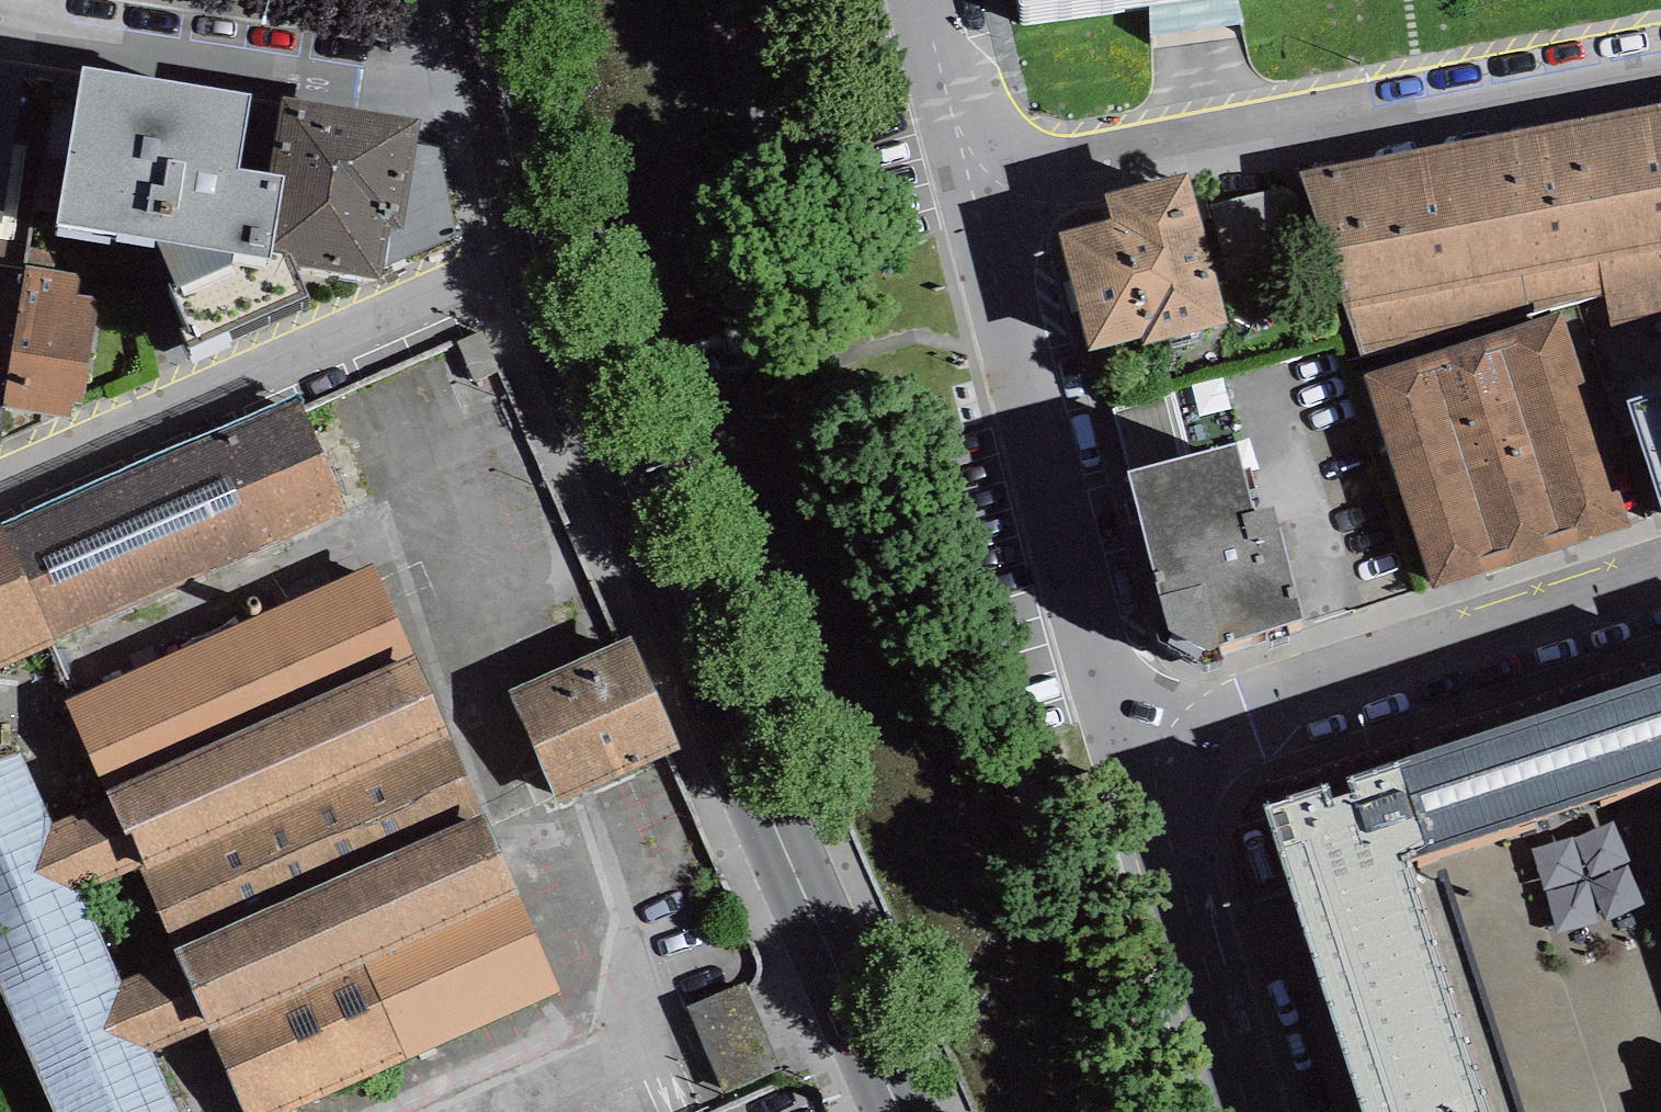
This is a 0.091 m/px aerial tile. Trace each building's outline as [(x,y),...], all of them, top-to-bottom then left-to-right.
[(251,93),(82,65),(58,225),(157,242),(175,285),(169,287),(188,325),(181,328),(189,344),(307,296),(294,265),(290,254),(273,251),(285,176),(268,173),(239,168),(251,93)] [(0,67),(0,224),(1,224),(26,71),(0,67)] [(421,119),(282,99),(268,173),(285,176),(273,251),(290,254),(294,265),(383,278),(385,265),(390,228),(402,229),(417,144),(421,119)] [(1300,173),(1365,372),(1562,309),(1571,337),(1660,320),(1660,101),(1300,173)] [(441,149),(417,144),(402,229),(390,228),(385,265),(458,238),(441,149)] [(1188,163),(1105,184),(1111,209),(1060,222),(1091,341),(1142,328),(1144,338),(1228,316),(1188,163)] [(79,275),(26,267),(3,407),(72,418),(75,401),(82,403),(99,298),(76,294),(79,275)] [(1562,309),(1365,372),(1435,587),(1631,525),(1571,337),(1562,309)] [(1625,403),(1660,518),(1660,392),(1625,403)] [(297,395),(4,524),(56,642),(349,513),(297,395)] [(1237,442),(1128,470),(1169,630),(1206,651),(1303,619),(1274,505),(1255,510),(1237,442)] [(0,526),(0,668),(56,642),(4,524),(0,526)] [(371,565),(65,704),(106,792),(410,657),(371,565)] [(632,636),(507,688),(556,804),(681,752),(632,636)] [(479,816),(410,657),(106,792),(109,798),(50,825),(81,895),(137,870),(174,950),(479,816)] [(1267,807),(1364,1111),(1489,1111),(1410,862),(1660,776),(1660,678),(1267,807)] [(53,1111),(177,1111),(152,1056),(120,983),(81,895),(50,825),(17,750),(0,757),(0,993),(53,1111)] [(479,816),(174,950),(177,958),(120,983),(152,1056),(208,1032),(243,1111),(286,1111),(558,992),(479,816)] [(744,982),(689,1007),(727,1093),(782,1069),(744,982)]
